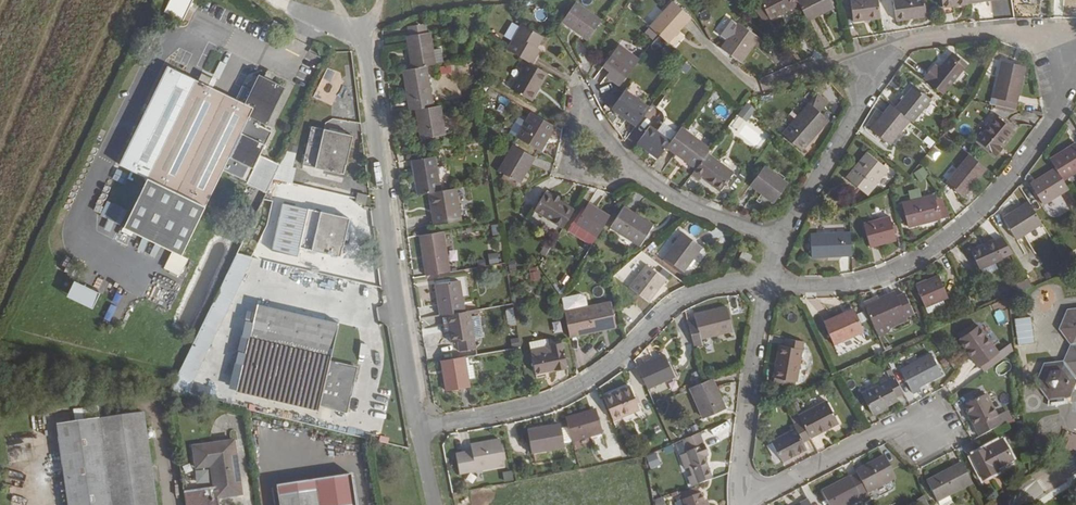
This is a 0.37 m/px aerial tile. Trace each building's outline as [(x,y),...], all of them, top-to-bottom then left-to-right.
[(193,0),(170,0),(166,13),(187,20),(193,0)] [(750,5),(763,22),(769,19),(760,0),(759,0),(750,5)] [(769,19),(770,20),(799,5),(796,0),(760,0),(769,19)] [(799,5),(807,21),(834,7),(831,0),(796,0),(799,5)] [(853,22),(880,19),(877,0),(850,0),(853,22)] [(896,21),(926,17),(923,0),(893,0),(896,21)] [(673,1),(649,27),(658,34),(668,43),(691,17),(673,1)] [(576,2),(561,22),(587,41),(601,20),(576,2)] [(406,36),(412,69),(427,66),(435,65),(435,64),(433,50),(430,32),(427,33),(425,23),(408,26),(409,35),(406,36)] [(740,63),(758,37),(739,23),(721,49),(740,63)] [(521,24),(506,49),(527,61),(531,64),(540,49),(537,48),(543,37),(521,24)] [(612,70),(606,77),(619,87),(639,60),(619,45),(604,64),(612,70)] [(441,48),(433,50),(435,64),(443,62),(441,48)] [(952,52),(949,56),(956,62),(959,57),(952,52)] [(934,64),(923,78),(943,94),(967,64),(959,57),(956,62),(949,56),(939,69),(934,64)] [(527,61),(510,89),(532,101),(548,73),(531,64),(527,61)] [(686,61),(681,68),(686,73),(692,65),(686,61)] [(1001,61),(991,104),(1015,110),(1025,66),(1001,61)] [(147,178),(123,227),(181,256),(223,170),(247,182),(246,183),(266,192),(273,179),(280,165),(260,155),(272,131),(257,124),(259,121),(265,124),(282,89),(257,77),(251,90),(242,86),(236,99),(208,86),(212,78),(201,73),(197,81),(167,66),(119,164),(147,178)] [(327,66),(312,97),(330,105),(345,75),(327,66)] [(412,69),(402,70),(409,110),(415,109),(433,106),(427,66),(412,69)] [(914,85),(895,108),(910,120),(912,122),(931,99),(914,85)] [(831,86),(824,91),(834,105),(842,99),(831,86)] [(625,90),(611,109),(635,127),(650,107),(625,90)] [(817,95),(782,134),(802,152),(829,120),(820,112),(827,104),(817,95)] [(657,103),(663,109),(670,102),(664,96),(657,103)] [(495,109),(505,108),(504,100),(494,101),(495,109)] [(748,112),(754,107),(749,101),(743,106),(748,112)] [(433,106),(415,109),(420,139),(446,135),(441,105),(433,106)] [(891,105),(870,129),(890,145),(910,120),(895,108),(891,105)] [(531,112),(516,137),(541,152),(555,127),(531,112)] [(993,153),(1013,130),(997,116),(977,140),(993,153)] [(512,129),(517,133),(523,123),(517,120),(512,129)] [(959,126),(963,136),(971,132),(967,122),(959,126)] [(663,123),(657,131),(670,141),(677,133),(663,123)] [(951,125),(947,130),(952,134),(956,129),(951,125)] [(303,164),(344,174),(353,135),(311,126),(303,164)] [(650,126),(637,144),(657,159),(666,147),(670,141),(657,131),(650,126)] [(710,149),(681,127),(677,133),(670,141),(666,147),(695,169),(707,153),(710,149)] [(996,156),(1016,132),(1013,130),(993,153),(996,156)] [(1050,159),(1055,168),(1063,180),(1075,171),(1075,145),(1075,143),(1050,159)] [(513,145),(498,171),(504,174),(518,182),(519,183),(535,157),(513,145)] [(934,163),(943,151),(934,145),(925,156),(934,163)] [(293,183),(296,168),(293,167),(296,153),(287,151),(280,165),(273,179),(289,182),(293,183)] [(867,152),(845,178),(867,196),(888,170),(867,152)] [(695,169),(691,175),(699,180),(701,178),(719,192),(734,172),(707,153),(695,169)] [(969,154),(945,183),(963,198),(987,169),(969,154)] [(412,160),(417,195),(429,193),(441,191),(435,156),(412,160)] [(764,166),(750,185),(764,196),(765,194),(775,201),(788,184),(764,166)] [(919,182),(928,176),(923,166),(913,172),(919,182)] [(125,184),(129,171),(116,167),(112,179),(125,184)] [(1055,168),(1030,184),(1043,205),(1068,189),(1063,180),(1055,168)] [(518,182),(504,174),(501,178),(515,187),(518,182)] [(286,197),(289,182),(273,179),(266,192),(286,197)] [(441,191),(429,193),(434,225),(461,220),(455,188),(441,191)] [(545,192),(534,210),(562,228),(574,210),(545,192)] [(365,205),(367,195),(358,193),(355,203),(365,205)] [(765,194),(764,196),(774,203),(775,201),(765,194)] [(934,195),(902,203),(908,227),(940,219),(937,206),(934,195)] [(122,224),(127,208),(105,201),(100,218),(122,224)] [(1028,201),(1002,218),(1016,240),(1042,224),(1028,201)] [(282,203),(271,250),(298,257),(300,247),(340,257),(350,218),(282,203)] [(585,207),(575,224),(585,230),(587,232),(597,237),(609,216),(588,203),(585,207)] [(944,204),(937,206),(940,219),(947,217),(944,204)] [(582,206),(567,231),(570,232),(575,224),(585,207),(582,206)] [(640,246),(653,225),(623,206),(610,227),(640,246)] [(889,217),(863,223),(870,248),(896,241),(889,217)] [(112,238),(117,227),(106,222),(101,233),(112,238)] [(492,235),(500,234),(498,224),(491,225),(492,235)] [(585,230),(575,224),(570,232),(580,238),(585,230)] [(1031,242),(1047,232),(1042,225),(1026,235),(1031,242)] [(728,241),(726,228),(707,230),(708,239),(719,238),(720,242),(728,241)] [(444,232),(419,236),(426,276),(450,272),(444,232)] [(597,237),(587,232),(583,239),(592,245),(597,237)] [(683,272),(702,247),(683,232),(664,257),(683,272)] [(850,232),(810,234),(812,258),(851,256),(850,232)] [(994,240),(971,250),(979,269),(980,269),(983,275),(998,268),(995,262),(1003,259),(1001,254),(996,244),(994,240)] [(1000,242),(996,244),(1001,254),(1005,253),(1000,242)] [(545,256),(551,247),(545,244),(540,253),(545,256)] [(747,264),(751,256),(743,251),(738,259),(747,264)] [(490,264),(499,262),(497,252),(488,254),(490,264)] [(237,254),(169,392),(186,396),(253,258),(237,254)] [(516,269),(515,260),(508,261),(509,271),(516,269)] [(648,302),(666,279),(646,265),(629,288),(648,302)] [(538,271),(529,273),(530,280),(540,279),(538,271)] [(938,275),(915,285),(925,308),(942,300),(948,298),(938,275)] [(1015,282),(1017,290),(1030,287),(1028,279),(1015,282)] [(459,280),(435,284),(440,315),(446,315),(464,311),(459,280)] [(895,291),(864,304),(876,331),(906,317),(904,313),(897,296),(895,291)] [(904,293),(897,296),(904,313),(912,309),(904,293)] [(561,298),(570,338),(616,328),(611,301),(588,306),(586,296),(579,294),(561,298)] [(942,300),(925,308),(927,313),(945,306),(942,300)] [(242,364),(236,391),(318,411),(320,406),(346,412),(357,367),(330,361),(339,323),(257,304),(252,322),(246,321),(242,336),(249,338),(245,353),(238,352),(236,363),(242,364)] [(508,326),(516,324),(513,307),(505,309),(508,326)] [(696,319),(687,321),(694,347),(702,345),(700,338),(732,330),(727,307),(695,315),(696,319)] [(853,308),(823,322),(834,345),(864,332),(853,308)] [(1067,310),(1059,329),(1071,344),(1063,361),(1044,363),(1035,382),(1048,399),(1069,397),(1075,381),(1075,309),(1067,310)] [(464,311),(446,315),(451,342),(457,341),(474,339),(470,310),(464,311)] [(1035,343),(1031,316),(1014,319),(1017,345),(1035,343)] [(906,317),(876,331),(879,337),(889,332),(891,329),(908,321),(906,317)] [(554,332),(562,331),(560,320),(552,322),(554,332)] [(957,335),(960,339),(977,327),(974,322),(957,335)] [(960,339),(959,340),(978,366),(979,366),(997,353),(997,352),(978,326),(977,327),(960,339)] [(527,337),(535,374),(568,367),(562,342),(549,345),(548,343),(549,342),(547,333),(527,337)] [(513,349),(519,348),(518,338),(511,340),(513,349)] [(773,378),(774,378),(795,382),(797,382),(804,341),(786,338),(785,346),(779,345),(773,378)] [(474,339),(457,341),(459,351),(476,348),(474,339)] [(871,346),(874,355),(885,351),(882,343),(871,346)] [(942,375),(931,353),(900,369),(912,394),(920,389),(919,387),(942,375)] [(997,353),(979,366),(984,372),(1002,359),(997,353)] [(665,354),(637,367),(647,389),(675,377),(665,354)] [(465,357),(441,361),(446,391),(470,386),(469,379),(467,365),(465,357)] [(473,364),(467,365),(469,379),(475,378),(473,364)] [(895,376),(861,394),(872,415),(898,401),(896,397),(903,394),(895,376)] [(702,382),(689,388),(703,418),(725,409),(712,378),(702,382)] [(795,382),(774,378),(773,384),(794,387),(795,382)] [(630,386),(604,396),(613,420),(639,409),(630,386)] [(985,394),(964,406),(980,436),(1009,421),(1004,412),(997,416),(985,394)] [(826,400),(798,415),(802,421),(811,438),(839,424),(826,400)] [(83,421),(99,419),(98,406),(81,408),(83,421)] [(595,409),(565,418),(568,429),(572,440),(572,442),(602,433),(595,409)] [(1007,410),(1004,412),(1009,421),(1012,420),(1007,410)] [(111,504),(157,504),(144,413),(99,419),(111,504)] [(791,419),(794,425),(802,421),(798,415),(791,419)] [(83,421),(56,425),(67,504),(111,504),(99,419),(83,421)] [(728,420),(702,431),(708,445),(734,435),(728,420)] [(796,429),(772,442),(782,461),(806,449),(803,443),(811,438),(802,421),(794,425),(793,426),(796,429)] [(560,424),(527,430),(531,454),(564,448),(563,444),(570,442),(572,440),(568,429),(566,427),(561,428),(560,424)] [(698,433),(682,440),(687,453),(680,455),(685,469),(692,466),(695,474),(688,476),(691,486),(712,479),(703,456),(707,454),(704,445),(703,445),(698,433)] [(471,451),(455,453),(459,475),(505,466),(500,439),(470,444),(471,451)] [(682,440),(675,443),(680,455),(687,453),(682,440)] [(971,457),(983,480),(991,475),(990,473),(996,470),(1013,462),(1002,440),(971,457)] [(182,492),(184,504),(216,504),(215,499),(241,494),(234,441),(193,447),(196,468),(211,466),(214,488),(182,492)] [(884,456),(855,471),(857,473),(867,493),(896,478),(884,456)] [(961,462),(926,481),(937,502),(972,484),(961,462)] [(351,470),(276,481),(280,504),(356,504),(351,470)] [(502,473),(504,482),(514,479),(512,470),(502,473)] [(821,492),(826,500),(828,504),(829,504),(846,504),(868,494),(867,493),(857,473),(821,492)] [(723,482),(721,476),(710,480),(712,486),(723,482)] [(697,487),(679,494),(680,495),(681,500),(699,493),(697,487)] [(701,493),(699,493),(681,500),(677,502),(674,503),(675,504),(706,504),(701,493)] [(916,500),(919,504),(929,504),(924,496),(916,500)]
